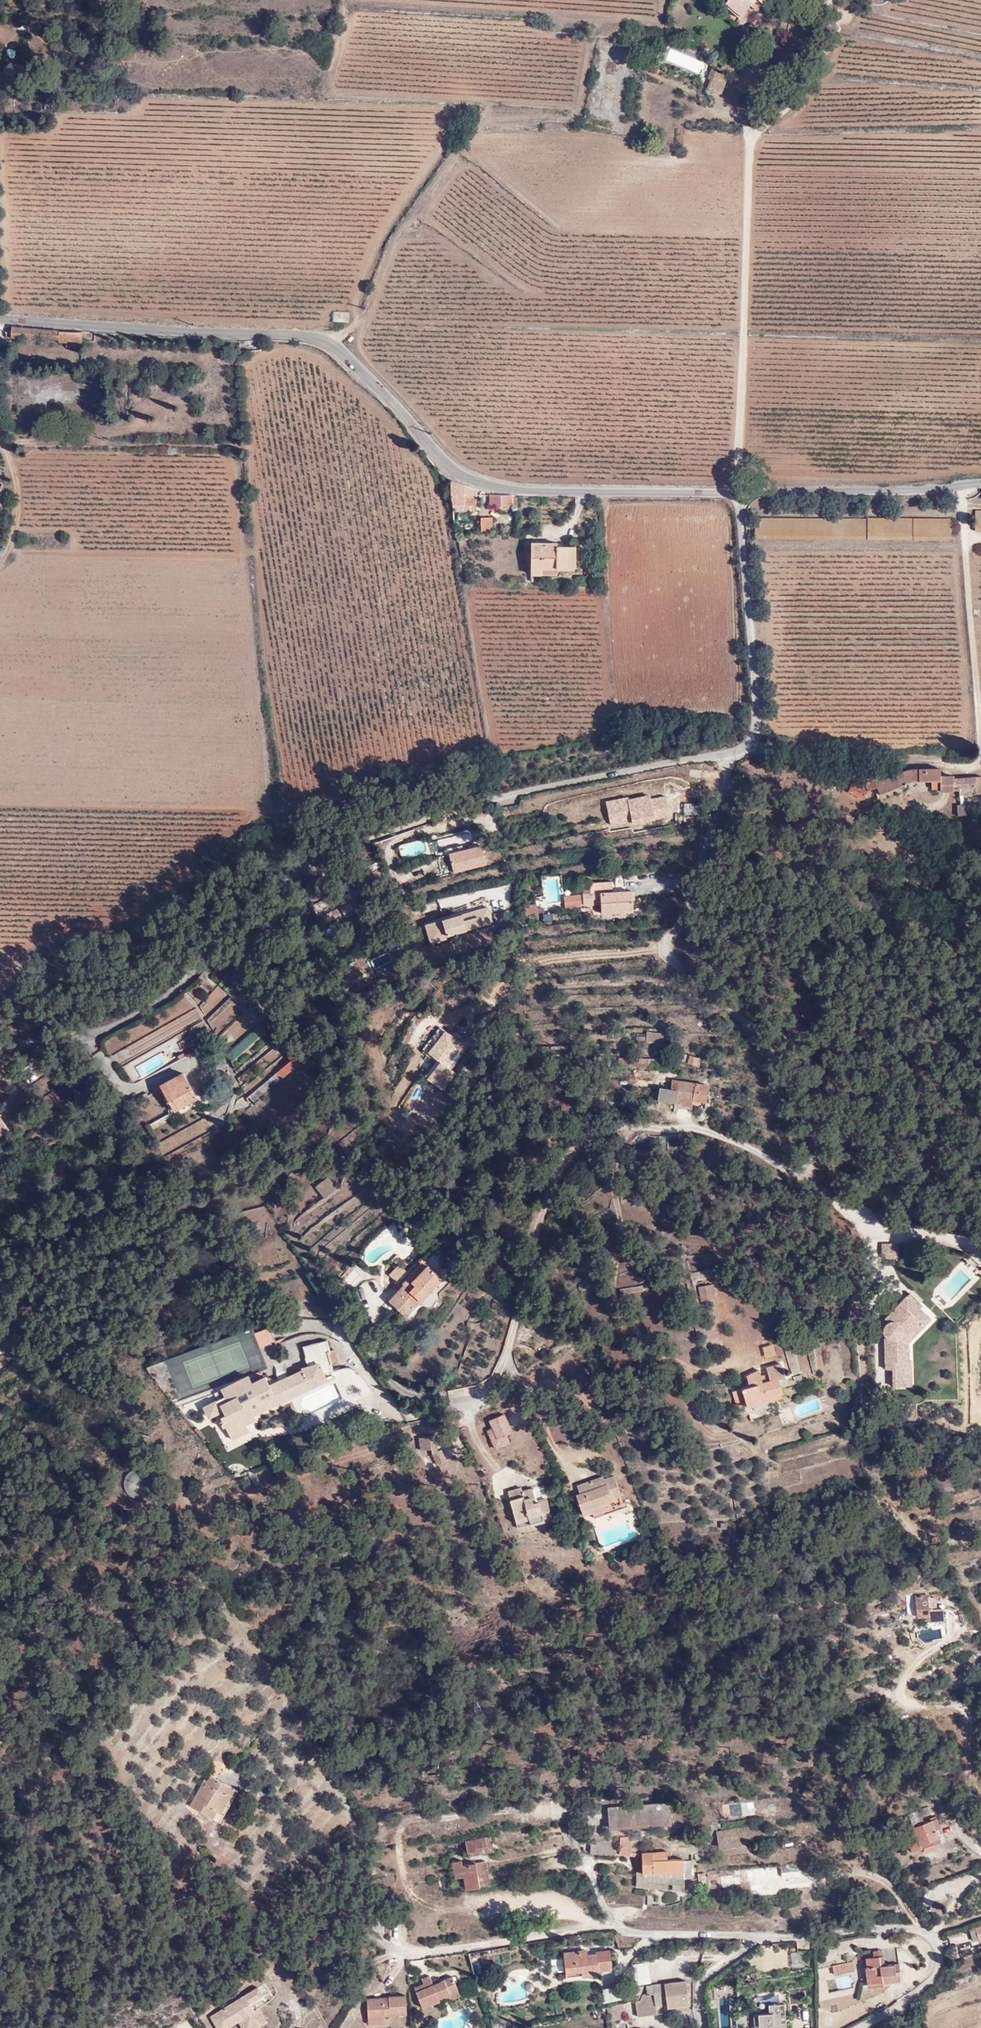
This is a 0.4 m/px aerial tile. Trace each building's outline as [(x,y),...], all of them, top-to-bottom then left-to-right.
[(747,21),(766,0),(728,0),(726,2),(747,21)] [(719,7),(736,22),(740,21),(747,21),(726,2),(719,7)] [(668,49),(665,61),(700,71),(703,60),(668,49)] [(725,64),(715,60),(710,73),(713,74),(709,83),(725,89),(732,70),(724,67),(725,64)] [(334,320),(353,320),(353,309),(334,309),(334,320)] [(82,330),(11,327),(11,340),(24,341),(24,338),(56,339),(58,345),(81,346),(82,330)] [(449,499),(450,510),(468,515),(470,506),(475,507),(481,491),(450,481),(449,499)] [(512,494),(490,494),(489,507),(517,508),(517,499),(512,498),(512,494)] [(844,519),(756,518),(756,536),(951,536),(951,520),(844,519)] [(493,523),(482,523),(482,533),(493,533),(493,523)] [(540,553),(541,544),(532,543),(532,553),(540,553)] [(556,544),(541,544),(540,553),(532,553),(531,575),(542,575),(542,569),(574,570),(574,549),(556,548),(556,544)] [(950,788),(950,775),(939,775),(939,770),(903,771),(892,776),(892,777),(895,786),(901,783),(905,782),(938,780),(938,792),(954,792),(954,787),(950,788)] [(892,777),(892,776),(886,778),(882,771),(871,776),(878,792),(895,786),(892,777)] [(953,775),(950,775),(950,788),(954,787),(958,788),(974,787),(974,778),(954,779),(953,775)] [(878,792),(871,776),(867,776),(862,778),(864,802),(875,797),(873,794),(878,792)] [(864,802),(862,778),(853,782),(859,804),(864,802)] [(979,794),(978,778),(974,778),(974,787),(958,788),(959,795),(979,794)] [(606,803),(609,825),(670,816),(666,793),(606,803)] [(698,805),(684,805),(684,816),(698,816),(698,805)] [(451,872),(485,867),(482,848),(448,852),(451,872)] [(561,903),(560,876),(541,877),(543,904),(561,903)] [(623,887),(623,878),(616,878),(616,885),(614,885),(614,889),(623,888),(623,887)] [(692,882),(682,883),(679,895),(688,895),(692,882)] [(599,907),(600,916),(600,917),(632,914),(630,891),(611,892),(610,883),(588,885),(588,890),(580,891),(581,908),(585,908),(599,907)] [(581,908),(580,894),(562,895),(563,909),(581,908)] [(429,943),(494,925),(488,907),(424,926),(429,943)] [(590,914),(579,916),(580,925),(592,923),(590,914)] [(387,952),(369,960),(373,969),(391,961),(387,952)] [(221,983),(228,988),(233,979),(226,974),(221,983)] [(186,993),(195,1009),(112,1054),(117,1064),(224,1006),(216,991),(199,1000),(193,989),(186,993)] [(262,1027),(260,1026),(222,1054),(235,1071),(272,1041),(262,1027)] [(178,1045),(187,1054),(200,1041),(191,1032),(178,1045)] [(651,1044),(652,1033),(635,1032),(635,1043),(651,1044)] [(664,1033),(652,1033),(651,1044),(664,1045),(664,1033)] [(301,1063),(284,1040),(278,1044),(290,1062),(279,1072),(273,1065),(242,1090),(253,1103),(301,1063)] [(698,1061),(699,1055),(682,1053),(681,1062),(701,1064),(701,1061),(698,1061)] [(656,1060),(655,1070),(669,1072),(670,1061),(656,1060)] [(195,1099),(182,1074),(159,1087),(173,1112),(195,1099)] [(699,1088),(707,1090),(708,1082),(675,1077),(674,1088),(661,1086),(660,1099),(669,1100),(691,1104),(692,1098),(693,1091),(699,1091),(699,1088)] [(705,1100),(707,1090),(699,1088),(699,1091),(693,1091),(692,1098),(705,1100)] [(153,1129),(166,1122),(163,1117),(150,1123),(153,1129)] [(195,1125),(158,1140),(163,1152),(200,1137),(195,1125)] [(11,1147),(21,1140),(15,1133),(6,1140),(11,1147)] [(11,1147),(6,1140),(0,1145),(0,1155),(11,1147)] [(328,1177),(316,1187),(325,1198),(337,1189),(328,1177)] [(897,1259),(898,1243),(880,1243),(880,1259),(897,1259)] [(404,1290),(424,1264),(417,1258),(405,1274),(398,1285),(400,1287),(404,1290)] [(426,1262),(424,1264),(404,1290),(400,1287),(387,1304),(407,1319),(441,1274),(426,1262)] [(693,1272),(694,1280),(709,1278),(708,1270),(693,1272)] [(711,1287),(697,1289),(700,1304),(713,1301),(711,1287)] [(875,1323),(877,1326),(875,1328),(881,1372),(888,1372),(890,1388),(909,1385),(907,1363),(904,1363),(902,1344),(917,1325),(906,1315),(914,1306),(900,1294),(875,1323)] [(255,1331),(260,1345),(276,1339),(270,1325),(255,1331)] [(331,1348),(328,1338),(300,1347),(306,1367),(311,1360),(326,1368),(333,1366),(328,1349),(331,1348)] [(785,1352),(789,1364),(792,1372),(799,1370),(797,1362),(793,1350),(785,1352)] [(306,1367),(301,1376),(317,1384),(326,1368),(311,1360),(306,1367)] [(779,1361),(765,1366),(744,1378),(747,1387),(731,1392),(735,1410),(744,1407),(745,1412),(746,1412),(774,1402),(782,1399),(778,1382),(784,1380),(780,1364),(779,1361)] [(649,1380),(637,1374),(631,1386),(643,1392),(649,1380)] [(800,1374),(794,1376),(795,1383),(802,1381),(800,1374)] [(241,1377),(213,1393),(217,1399),(206,1405),(210,1414),(222,1408),(224,1413),(220,1415),(229,1431),(246,1422),(241,1413),(250,1408),(253,1413),(273,1402),(270,1396),(276,1393),(266,1375),(253,1382),(250,1377),(246,1378),(241,1377)] [(778,1413),(774,1402),(746,1412),(749,1421),(778,1413)] [(505,1411),(490,1418),(498,1436),(514,1430),(505,1411)] [(246,1422),(229,1431),(232,1437),(249,1427),(246,1422)] [(438,1449),(436,1433),(421,1435),(422,1447),(433,1446),(434,1449),(434,1451),(439,1463),(447,1459),(442,1447),(438,1449)] [(158,1472),(152,1464),(147,1467),(143,1464),(139,1463),(134,1462),(129,1463),(123,1469),(121,1478),(125,1486),(132,1491),(140,1491),(146,1487),(150,1482),(151,1475),(158,1472)] [(604,1474),(578,1483),(581,1491),(577,1492),(584,1513),(608,1505),(606,1500),(614,1498),(613,1496),(622,1493),(615,1473),(605,1477),(604,1474)] [(522,1485),(509,1489),(517,1520),(530,1516),(531,1520),(544,1516),(545,1519),(553,1516),(548,1497),(537,1500),(533,1486),(523,1488),(522,1485)] [(926,1603),(915,1603),(915,1617),(927,1616),(926,1603)] [(143,1633),(129,1643),(133,1650),(148,1640),(143,1633)] [(205,1779),(193,1801),(223,1819),(241,1787),(223,1775),(229,1766),(220,1761),(208,1780),(205,1779)] [(753,1802),(729,1804),(730,1815),(754,1813),(753,1802)] [(670,1803),(607,1807),(608,1826),(670,1823),(670,1803)] [(186,1805),(180,1813),(189,1820),(196,1811),(186,1805)] [(912,1826),(921,1823),(916,1811),(907,1814),(912,1826)] [(937,1817),(921,1823),(912,1826),(916,1837),(919,1846),(922,1845),(934,1841),(938,1840),(934,1828),(940,1826),(937,1817)] [(740,1848),(733,1830),(717,1830),(718,1848),(740,1848)] [(466,1837),(468,1849),(477,1848),(477,1845),(494,1842),(493,1833),(466,1837)] [(633,1833),(621,1835),(621,1852),(638,1855),(639,1851),(632,1850),(633,1833)] [(593,1839),(592,1841),(591,1851),(616,1853),(618,1836),(593,1839)] [(919,1846),(916,1837),(908,1840),(911,1850),(919,1846)] [(937,1849),(934,1841),(922,1845),(925,1853),(937,1849)] [(468,1849),(471,1861),(477,1860),(476,1853),(496,1849),(494,1842),(477,1845),(477,1848),(468,1849)] [(668,1848),(641,1850),(642,1869),(637,1869),(637,1878),(637,1884),(669,1887),(669,1881),(674,1881),(673,1887),(685,1888),(686,1876),(694,1875),(692,1859),(668,1860),(668,1848)] [(491,1882),(487,1858),(477,1860),(471,1861),(463,1862),(463,1858),(454,1859),(457,1875),(465,1873),(467,1886),(491,1882)] [(789,1892),(788,1883),(778,1884),(778,1892),(789,1892)] [(925,1902),(928,1915),(939,1912),(936,1900),(925,1902)] [(967,1929),(971,1941),(979,1941),(980,1941),(980,1925),(967,1929)] [(590,1949),(565,1950),(565,1976),(600,1974),(600,1969),(612,1968),(611,1951),(590,1952),(590,1949)] [(879,1950),(869,1951),(861,1952),(862,1963),(865,1980),(879,1977),(879,1981),(897,1979),(895,1969),(898,1969),(897,1959),(881,1960),(879,1950)] [(851,1961),(832,1966),(835,1977),(854,1971),(851,1961)] [(416,1985),(424,2005),(438,1999),(452,1993),(453,1995),(461,1992),(453,1974),(434,1981),(431,1973),(423,1976),(425,1981),(416,1985)] [(667,2008),(687,2005),(684,1980),(645,1985),(646,1994),(641,1995),(642,2001),(643,2016),(653,2015),(652,2006),(664,2005),(664,2007),(667,2008)] [(212,2014),(221,2027),(223,2027),(239,2018),(246,2027),(250,2027),(268,2017),(260,2005),(255,2008),(250,2001),(264,1992),(259,1984),(212,2014)] [(358,2016),(374,2015),(374,2011),(395,2011),(394,1995),(378,1995),(378,1997),(358,1997),(358,2016)] [(730,2026),(728,1997),(717,1998),(719,2027),(730,2026)] [(624,2016),(622,2003),(607,2007),(608,2019),(624,2016)] [(756,2012),(757,2027),(789,2027),(789,2021),(784,2021),(784,2013),(786,2013),(786,2008),(783,2008),(783,2004),(772,2004),(771,2011),(756,2012)] [(688,2010),(687,2005),(667,2008),(668,2013),(688,2010)] [(757,2027),(756,2012),(734,2014),(735,2027),(757,2027)]
